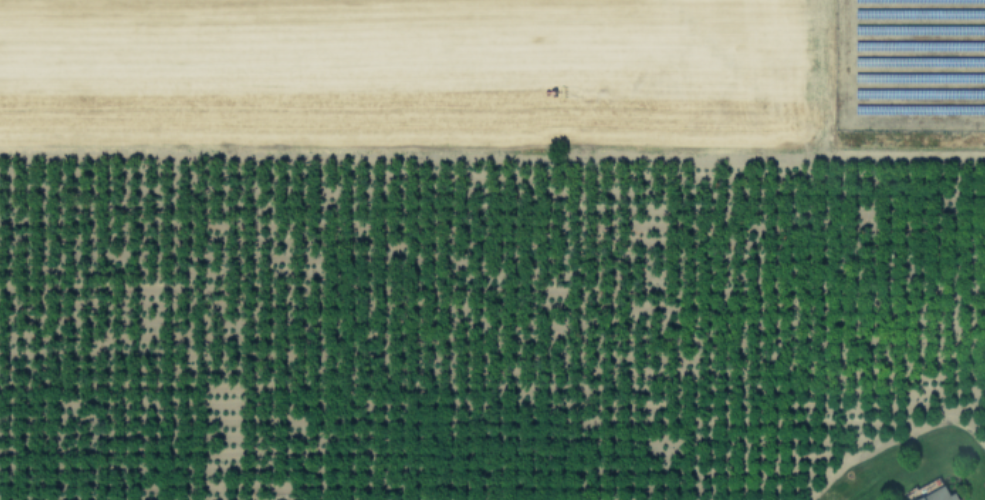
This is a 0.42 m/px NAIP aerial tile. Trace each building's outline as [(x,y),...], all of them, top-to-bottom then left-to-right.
[(955,491),(949,494),(945,485),(909,499),(959,499),(955,491)]
